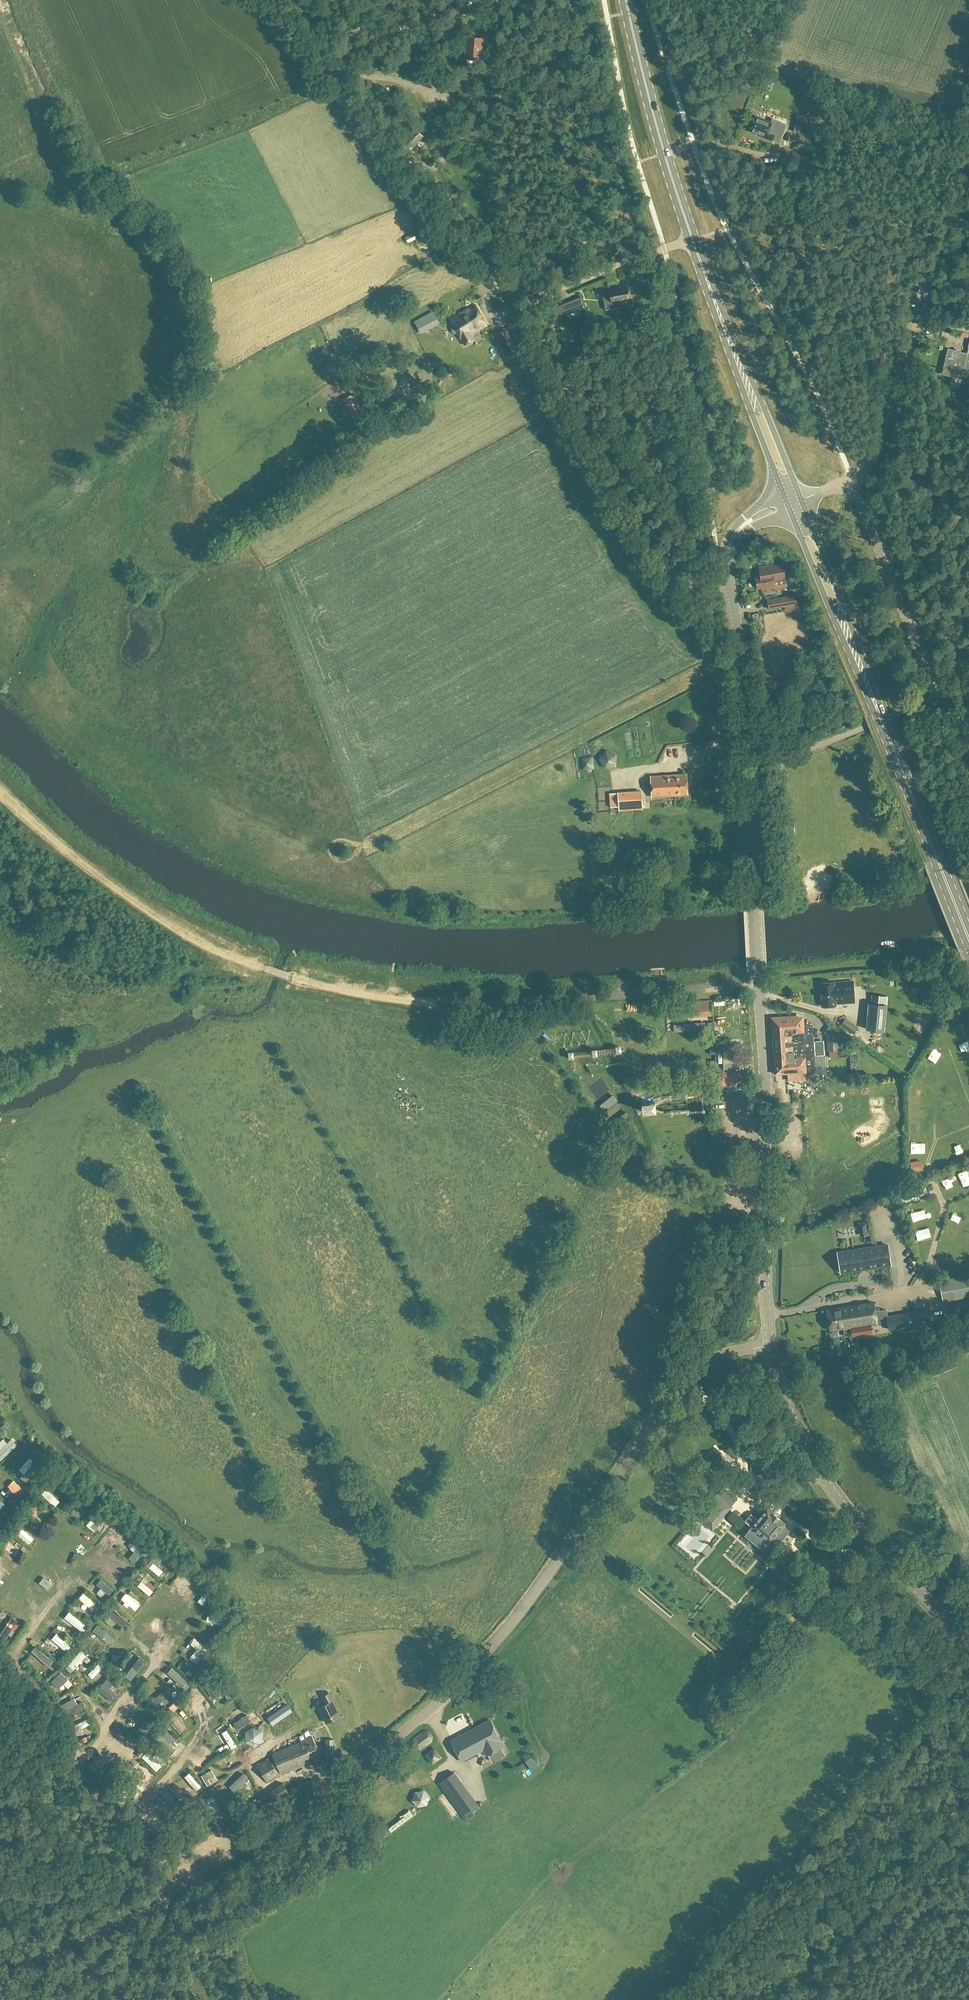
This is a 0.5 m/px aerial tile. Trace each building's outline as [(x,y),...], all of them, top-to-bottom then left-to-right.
[(451,9),(451,30),(462,30),(462,9),(451,9)] [(396,19),(401,29),(415,21),(410,14),(396,19)] [(358,22),(344,26),(347,37),(361,31),(358,22)] [(465,57),(481,59),(483,38),(467,36),(465,57)] [(483,90),(483,98),(498,98),(498,90),(483,90)] [(772,121),(755,115),(749,132),(766,138),(765,139),(772,141),(775,134),(768,131),(772,121)] [(795,132),(815,135),(816,118),(807,116),(805,127),(796,126),(795,132)] [(403,141),(406,143),(412,149),(423,135),(415,127),(403,141)] [(417,238),(414,232),(405,237),(408,243),(417,238)] [(481,247),(476,232),(467,235),(473,250),(481,247)] [(414,249),(422,246),(419,239),(411,242),(414,249)] [(628,287),(602,292),(606,310),(633,305),(632,297),(630,297),(628,287)] [(581,297),(562,305),(567,315),(586,308),(581,297)] [(488,326),(477,306),(451,320),(455,327),(453,330),(455,334),(459,334),(463,341),(466,346),(476,340),(473,335),(488,326)] [(432,312),(415,321),(421,332),(438,322),(432,312)] [(506,328),(496,334),(502,344),(507,353),(510,359),(521,353),(517,347),(512,338),(506,328)] [(968,354),(948,349),(942,374),(951,376),(961,379),(962,379),(963,374),(968,375),(968,354)] [(352,392),(343,398),(354,419),(364,414),(352,392)] [(667,554),(661,558),(667,567),(673,563),(667,554)] [(784,563),(771,566),(760,568),(761,574),(757,575),(758,576),(755,577),(757,587),(761,587),(762,589),(766,589),(766,588),(774,587),(773,581),(786,579),(784,563)] [(768,600),(770,608),(797,604),(796,595),(768,600)] [(596,761),(586,761),(586,770),(595,771),(596,761)] [(651,776),(652,796),(688,795),(686,774),(651,776)] [(610,807),(619,806),(619,810),(643,809),(642,791),(618,793),(609,793),(610,807)] [(650,873),(652,882),(667,879),(666,870),(650,873)] [(928,981),(912,979),(911,990),(927,993),(928,981)] [(823,999),(824,1007),(835,1006),(834,1004),(854,1002),(853,981),(833,982),(833,981),(822,982),(822,992),(821,992),(822,999),(823,999)] [(866,983),(867,990),(878,989),(878,981),(866,983)] [(922,1006),(938,1009),(939,998),(923,995),(922,1006)] [(887,1031),(884,1030),(887,999),(870,997),(866,1029),(881,1031),(881,1035),(887,1035),(887,1031)] [(711,1000),(681,1003),(682,1015),(712,1013),(711,1000)] [(804,1026),(803,1017),(772,1018),(775,1073),(806,1071),(806,1075),(817,1074),(814,1026),(804,1026)] [(841,1025),(838,1029),(852,1038),(858,1027),(845,1018),(841,1025)] [(968,1043),(968,1038),(967,1031),(958,1034),(961,1045),(968,1043)] [(840,1034),(837,1034),(827,1034),(827,1051),(840,1050),(846,1050),(846,1034),(840,1035),(840,1034)] [(697,1040),(698,1050),(706,1049),(705,1039),(697,1040)] [(816,1039),(817,1065),(827,1064),(826,1039),(816,1039)] [(934,1050),(928,1057),(937,1064),(943,1056),(934,1050)] [(925,1063),(920,1071),(930,1077),(935,1069),(925,1063)] [(723,1076),(718,1076),(718,1082),(738,1081),(737,1071),(723,1071),(723,1076)] [(928,1093),(929,1082),(913,1082),(912,1092),(928,1093)] [(645,1091),(652,1104),(659,1100),(652,1087),(645,1091)] [(719,1088),(722,1096),(727,1095),(725,1087),(719,1088)] [(929,1133),(928,1123),(913,1124),(914,1134),(929,1133)] [(914,1156),(928,1156),(928,1145),(914,1145),(914,1156)] [(957,1161),(965,1160),(964,1147),(956,1148),(957,1161)] [(913,1164),(915,1171),(926,1169),(924,1161),(913,1164)] [(948,1196),(957,1193),(954,1179),(944,1181),(948,1196)] [(903,1193),(906,1201),(925,1194),(922,1186),(903,1193)] [(918,1226),(928,1222),(925,1212),(915,1216),(918,1226)] [(860,1268),(868,1267),(868,1268),(891,1264),(887,1244),(838,1252),(841,1272),(860,1269),(860,1268)] [(940,1281),(944,1302),(968,1297),(968,1275),(940,1281)] [(865,1328),(865,1326),(878,1324),(874,1302),(826,1309),(830,1331),(851,1328),(852,1330),(851,1330),(853,1338),(866,1336),(865,1328)] [(911,1326),(911,1327),(931,1325),(929,1311),(889,1317),(891,1329),(911,1326)] [(5,1460),(20,1444),(12,1437),(0,1450),(0,1455),(5,1460)] [(9,1441),(5,1437),(0,1442),(0,1449),(9,1441)] [(725,1455),(716,1448),(704,1461),(719,1474),(727,1463),(722,1459),(725,1455)] [(47,1487),(43,1492),(58,1506),(63,1501),(47,1487)] [(80,1515),(86,1503),(79,1500),(74,1512),(80,1515)] [(706,1526),(719,1510),(710,1502),(697,1518),(706,1526)] [(98,1507),(81,1527),(101,1541),(117,1520),(98,1507)] [(753,1515),(747,1522),(770,1542),(776,1535),(782,1540),(790,1531),(784,1526),(786,1524),(766,1507),(757,1518),(753,1515)] [(117,1520),(101,1541),(121,1552),(139,1533),(117,1520)] [(33,1544),(37,1539),(21,1526),(17,1531),(33,1544)] [(136,1550),(131,1556),(138,1562),(150,1548),(138,1538),(131,1546),(136,1550)] [(1,1552),(15,1565),(20,1560),(6,1547),(1,1552)] [(154,1560),(151,1565),(162,1574),(166,1569),(154,1560)] [(116,1561),(112,1566),(130,1577),(133,1572),(116,1561)] [(0,1571),(0,1589),(9,1578),(0,1571)] [(93,1583),(97,1587),(101,1583),(112,1594),(116,1589),(100,1575),(93,1583)] [(44,1577),(39,1582),(48,1589),(53,1583),(44,1577)] [(196,1578),(187,1591),(194,1596),(203,1583),(196,1578)] [(139,1585),(152,1593),(155,1588),(142,1579),(139,1585)] [(126,1584),(110,1600),(131,1620),(147,1601),(126,1584)] [(211,1587),(200,1600),(207,1606),(218,1593),(211,1587)] [(87,1596),(83,1600),(96,1612),(99,1608),(87,1596)] [(110,1600),(93,1618),(116,1638),(131,1620),(110,1600)] [(67,1616),(85,1633),(91,1628),(72,1611),(67,1616)] [(208,1616),(200,1628),(213,1637),(227,1621),(208,1616)] [(70,1654),(76,1648),(60,1633),(54,1640),(70,1654)] [(196,1633),(183,1651),(199,1664),(213,1645),(196,1633)] [(101,1654),(105,1648),(91,1637),(86,1643),(101,1654)] [(38,1645),(24,1661),(42,1681),(59,1665),(38,1645)] [(79,1648),(63,1666),(77,1678),(94,1660),(79,1648)] [(133,1654),(118,1672),(134,1683),(149,1666),(133,1654)] [(115,1655),(113,1663),(120,1666),(123,1657),(115,1655)] [(181,1660),(195,1674),(200,1669),(185,1655),(181,1660)] [(171,1660),(158,1674),(182,1697),(198,1682),(171,1660)] [(103,1661),(92,1675),(99,1680),(109,1666),(103,1661)] [(61,1667),(45,1683),(56,1697),(76,1682),(61,1667)] [(158,1674),(138,1694),(164,1723),(182,1697),(158,1674)] [(109,1677),(97,1690),(114,1703),(119,1697),(110,1689),(115,1682),(109,1677)] [(80,1684),(57,1699),(69,1724),(89,1716),(80,1684)] [(326,1704),(319,1707),(326,1722),(340,1715),(332,1700),(333,1700),(329,1693),(322,1697),(326,1704)] [(138,1694),(115,1718),(143,1745),(164,1723),(138,1694)] [(274,1716),(278,1722),(293,1710),(289,1704),(274,1716)] [(179,1707),(166,1724),(183,1744),(197,1731),(179,1707)] [(468,1714),(449,1724),(457,1738),(451,1741),(461,1760),(483,1748),(486,1756),(503,1747),(500,1741),(501,1740),(490,1719),(475,1727),(468,1714)] [(89,1717),(70,1725),(80,1750),(90,1744),(97,1736),(89,1717)] [(243,1731),(255,1724),(252,1718),(239,1725),(243,1731)] [(252,1746),(266,1742),(263,1730),(249,1733),(252,1746)] [(429,1732),(424,1731),(414,1739),(413,1743),(415,1748),(421,1749),(431,1741),(432,1736),(429,1732)] [(323,1757),(312,1736),(300,1742),(301,1742),(272,1754),(281,1774),(308,1762),(309,1764),(323,1757)] [(150,1740),(136,1756),(157,1775),(173,1761),(150,1740)] [(164,1746),(176,1754),(179,1749),(167,1741),(164,1746)] [(129,1752),(135,1746),(131,1742),(125,1748),(129,1752)] [(214,1751),(201,1764),(207,1769),(219,1757),(214,1751)] [(243,1754),(228,1763),(234,1771),(248,1763),(243,1754)] [(258,1765),(267,1782),(279,1776),(270,1758),(258,1765)] [(211,1769),(201,1776),(208,1787),(218,1780),(211,1769)] [(246,1771),(227,1786),(243,1803),(259,1795),(246,1771)] [(440,1783),(463,1815),(467,1820),(475,1814),(474,1812),(479,1808),(477,1805),(454,1773),(440,1783)] [(137,1777),(133,1782),(141,1790),(145,1785),(137,1777)] [(282,1783),(277,1787),(284,1797),(289,1793),(282,1783)] [(429,1806),(429,1796),(418,1796),(418,1806),(429,1806)] [(163,1797),(158,1802),(171,1818),(177,1812),(163,1797)] [(243,1810),(224,1810),(224,1833),(243,1833),(243,1810)] [(212,1842),(204,1845),(207,1852),(215,1849),(212,1842)]
